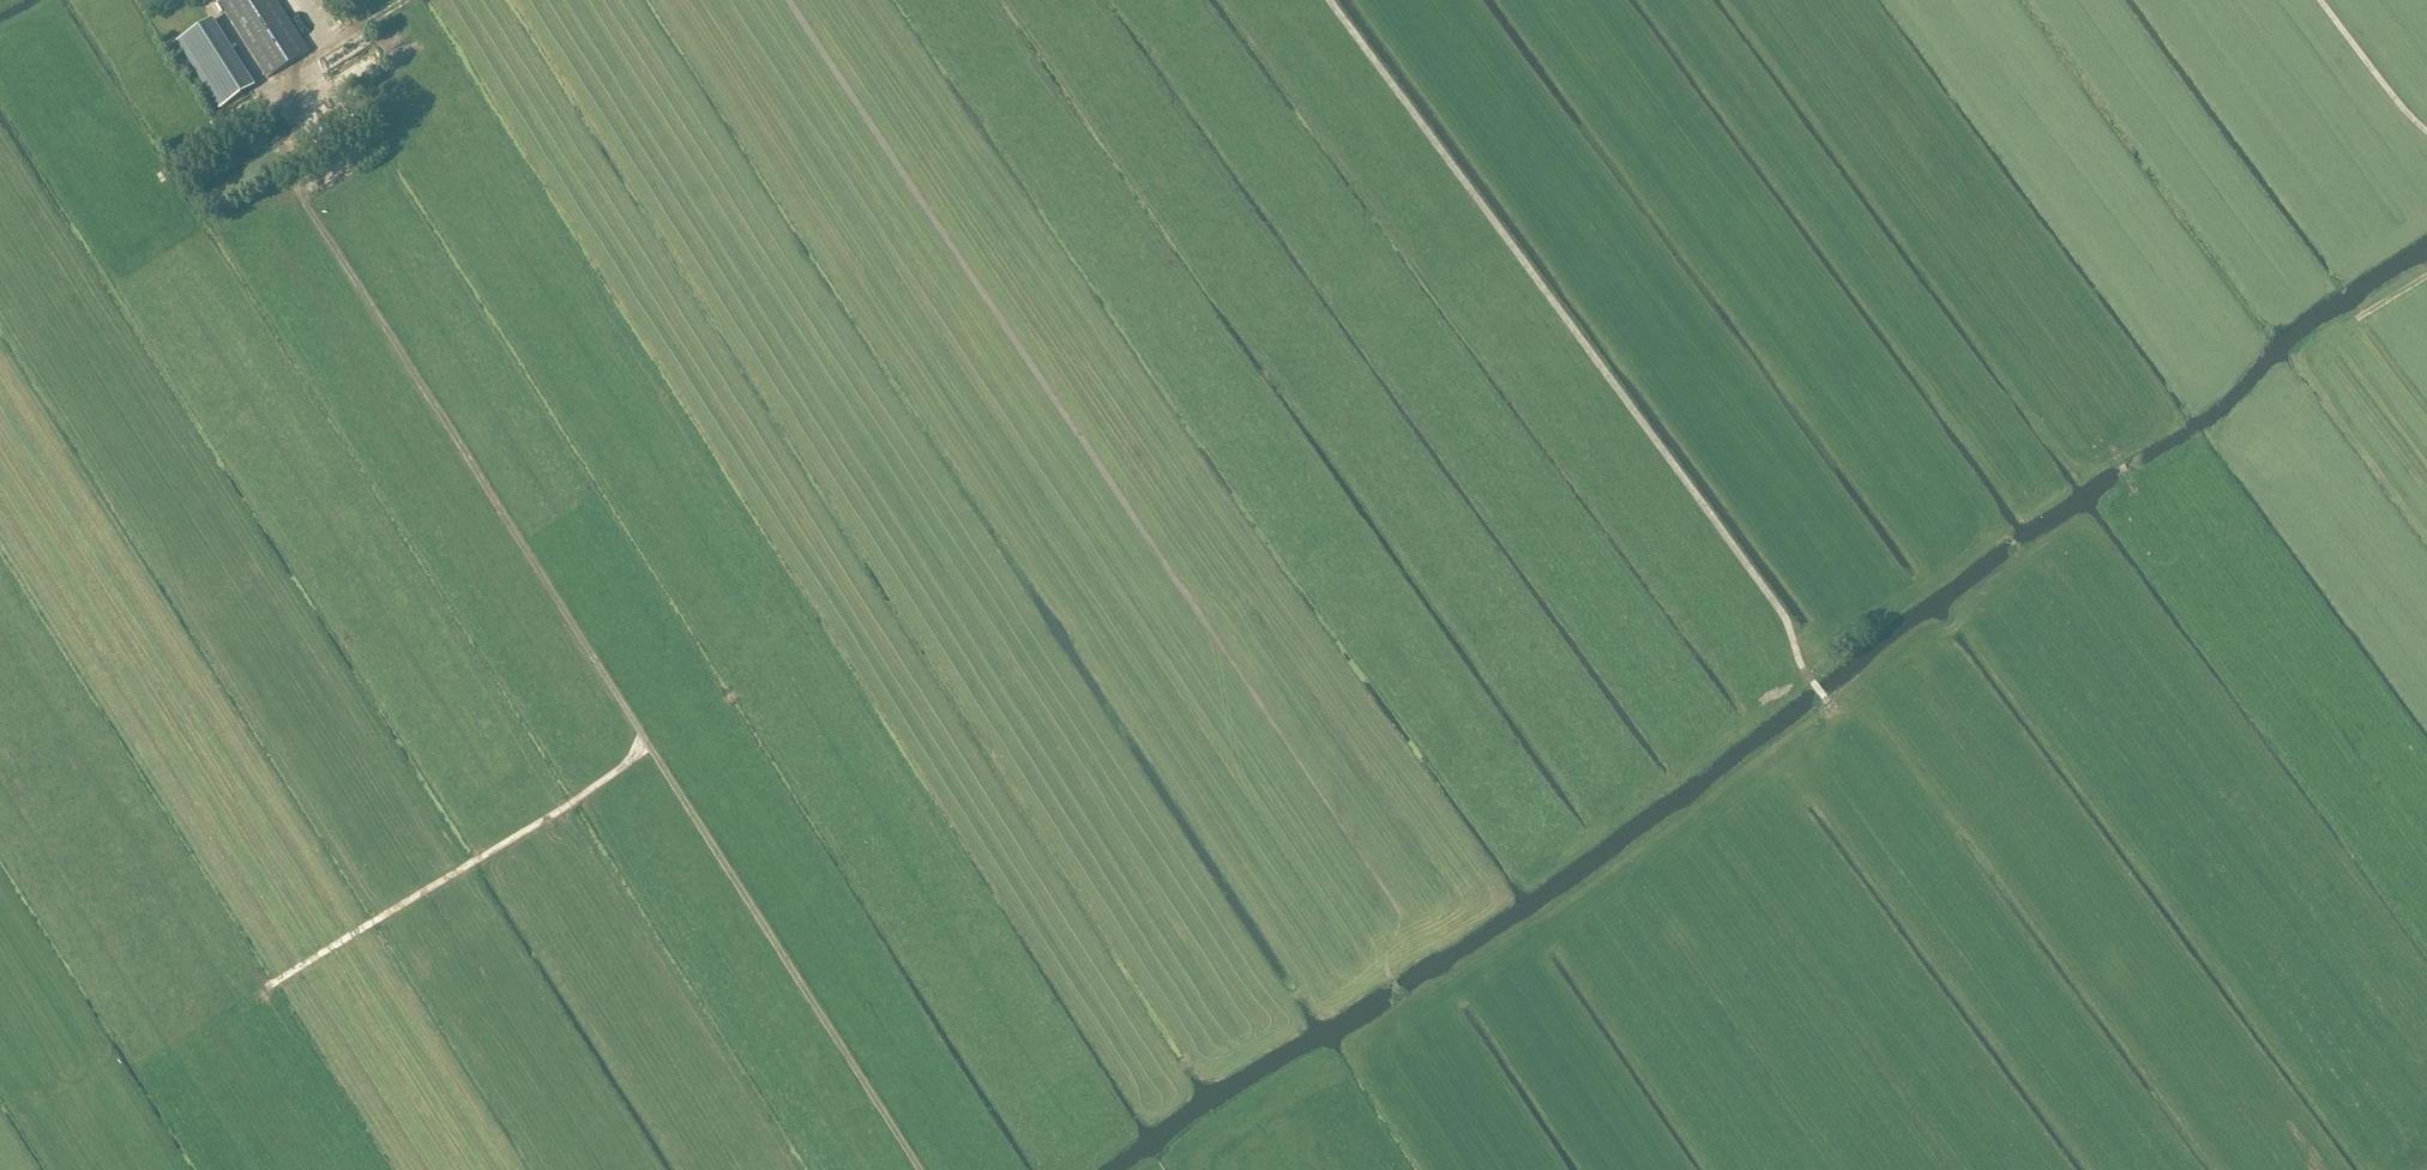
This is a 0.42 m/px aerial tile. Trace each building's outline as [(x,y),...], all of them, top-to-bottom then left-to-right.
[(270,77),(309,52),(277,0),(221,0),(270,77)] [(177,42),(188,60),(193,69),(220,112),(257,89),(213,20),(177,42)] [(188,60),(176,67),(181,76),(193,69),(188,60)]
